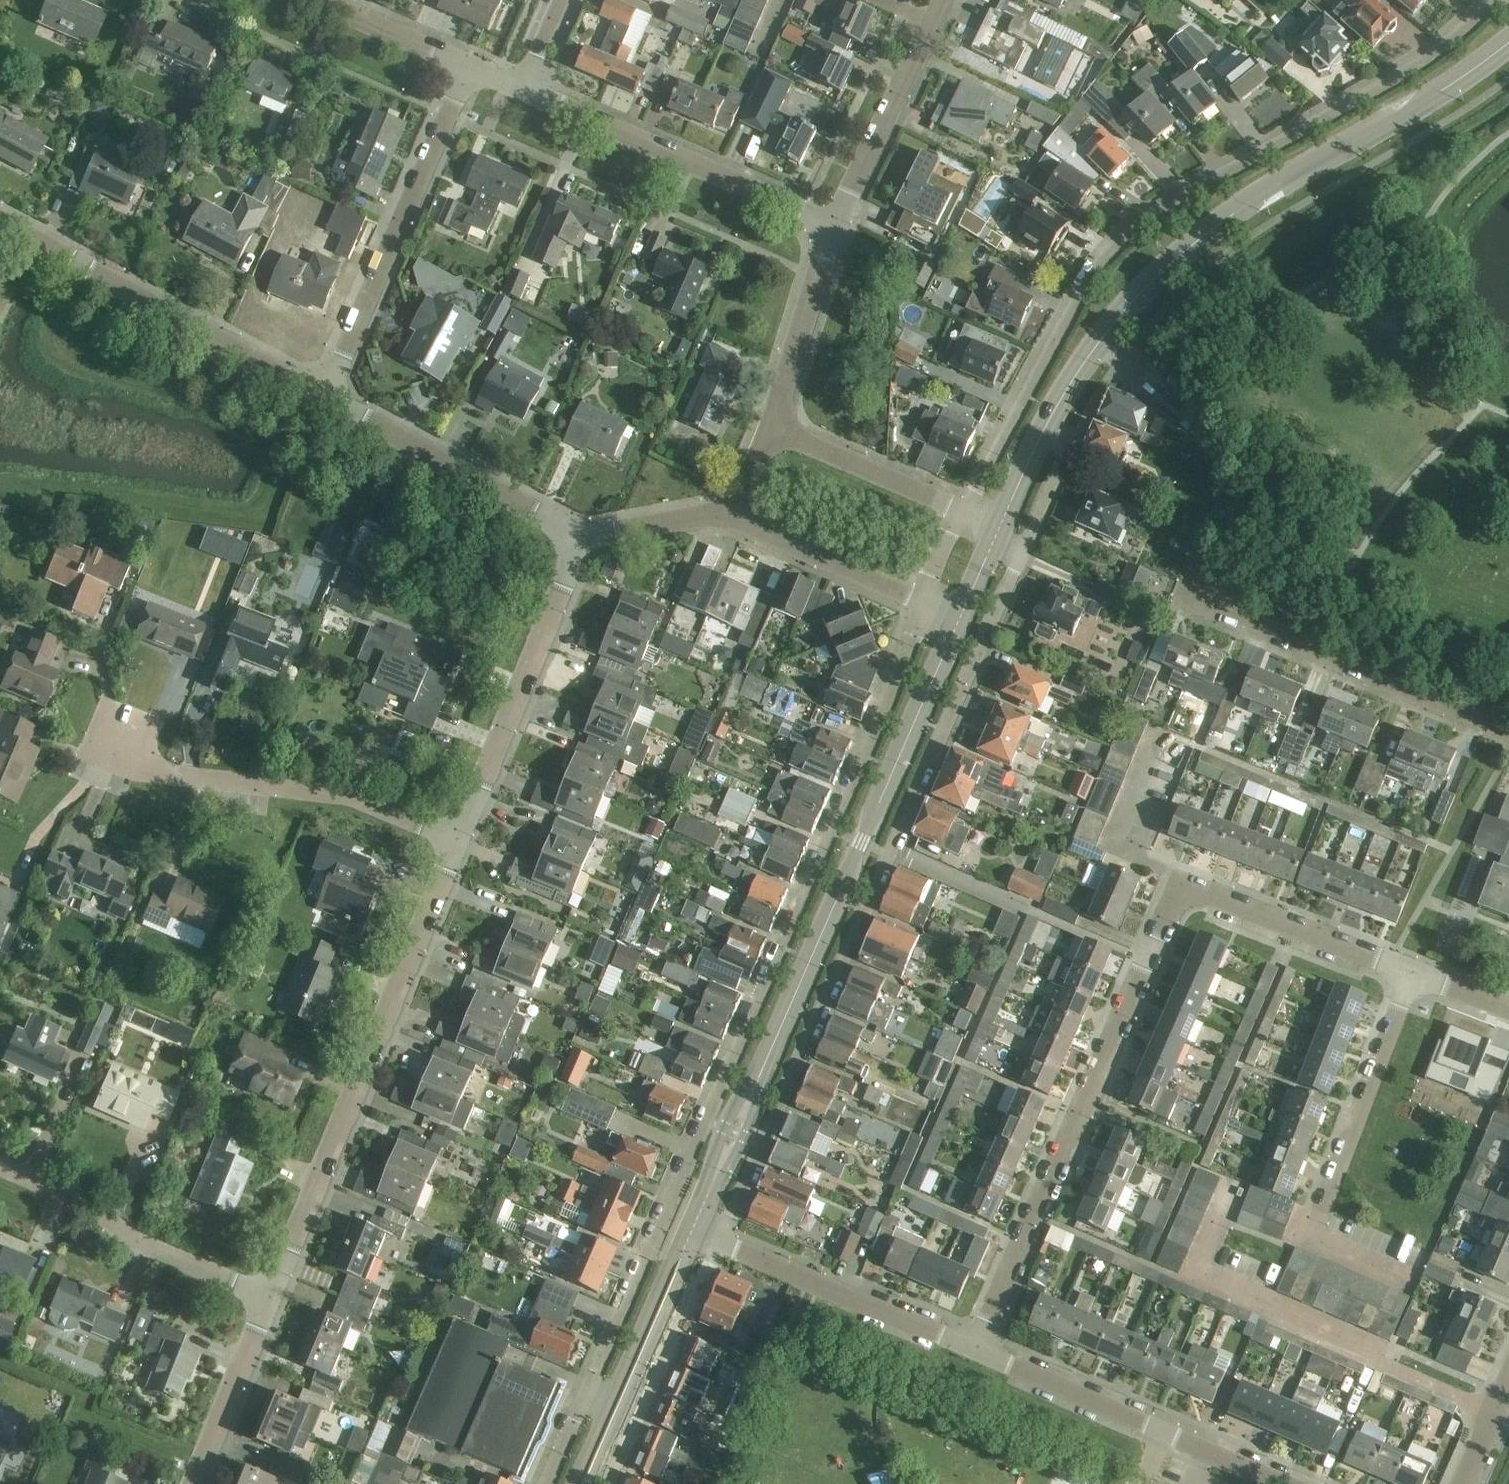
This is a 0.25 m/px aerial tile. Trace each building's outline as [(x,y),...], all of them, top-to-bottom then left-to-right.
[(98,34),(106,15),(70,0),(48,0),(38,23),(92,46),(98,34)] [(465,22),(475,0),(444,0),(439,11),(465,22)] [(465,22),(490,33),(504,0),(475,0),(465,22)] [(628,35),(630,29),(629,29),(636,10),(612,0),(608,0),(601,17),(615,23),(600,56),(587,50),(578,70),(607,83),(628,35)] [(765,8),(746,0),(743,0),(739,11),(760,20),(765,8)] [(769,0),(746,0),(765,8),(769,0)] [(817,5),(841,16),(833,33),(852,41),(864,46),(877,16),(840,0),(800,0),(797,8),(812,15),(817,5)] [(1059,13),(1065,0),(1033,0),(1059,13)] [(1334,14),(1343,22),(1342,23),(1359,37),(1373,50),(1386,36),(1392,36),(1397,30),(1398,23),(1383,10),(1378,6),(1381,3),(1377,0),(1346,0),(1334,14)] [(1398,3),(1413,15),(1426,0),(1395,0),(1398,3)] [(1315,29),(1299,47),(1314,60),(1314,65),(1313,69),(1319,74),(1326,75),(1330,70),(1331,70),(1350,48),(1338,38),(1342,33),(1309,4),(1301,13),(1312,22),(1309,24),(1315,29)] [(702,36),(709,23),(673,7),(667,20),(702,36)] [(729,33),(734,22),(737,14),(722,7),(714,26),(729,33)] [(755,31),(760,20),(739,11),(737,14),(734,22),(755,31)] [(972,52),(989,60),(1015,72),(1028,45),(1038,50),(1046,34),(1111,65),(1116,54),(1036,15),(1031,26),(1017,20),(1015,24),(991,12),(972,52)] [(750,43),(755,31),(734,22),(729,33),(729,34),(750,43)] [(206,74),(210,64),(218,45),(171,25),(167,34),(153,27),(142,51),(158,58),(160,54),(206,74)] [(1148,27),(1133,35),(1140,47),(1154,39),(1148,27)] [(693,48),(698,37),(683,31),(678,41),(693,48)] [(1292,59),(1278,46),(1262,32),(1252,44),(1282,71),(1292,59)] [(852,41),(833,33),(828,44),(846,53),(852,41)] [(745,55),(750,43),(729,34),(724,45),(745,55)] [(1207,62),(1185,34),(1169,47),(1172,50),(1192,75),(1207,62)] [(640,87),(644,77),(645,74),(625,65),(637,39),(628,35),(607,83),(636,96),(640,87)] [(813,53),(803,73),(819,80),(818,82),(842,94),(854,67),(852,66),(856,57),(846,53),(828,44),(813,36),(806,50),(813,53)] [(1162,37),(1155,42),(1166,55),(1172,50),(1169,47),(1162,37)] [(1240,103),(1259,89),(1269,81),(1251,58),(1249,60),(1242,50),(1215,71),(1240,103)] [(662,57),(657,68),(664,71),(669,60),(662,57)] [(245,88),(264,96),(260,106),(282,115),(298,79),(256,62),(245,88)] [(644,77),(640,87),(654,94),(664,71),(657,68),(650,65),(645,74),(644,77)] [(1216,104),(1203,89),(1191,75),(1172,92),(1149,65),(1132,80),(1147,98),(1149,97),(1168,118),(1179,109),(1193,124),(1216,104)] [(742,122),(767,134),(763,143),(766,150),(800,167),(817,132),(778,112),(792,85),(767,72),(742,122)] [(669,110),(692,120),(703,92),(667,76),(661,90),(675,96),(669,110)] [(1147,98),(1127,116),(1118,106),(1119,105),(1098,80),(1083,99),(1093,109),(1125,142),(1138,131),(1150,145),(1174,125),(1168,118),(1149,97),(1147,98)] [(935,122),(953,131),(979,144),(990,121),(1006,129),(1016,109),(964,83),(950,112),(941,107),(930,130),(931,130),(935,122)] [(730,131),(738,112),(740,108),(703,92),(692,120),(714,129),(716,125),(730,131)] [(1083,99),(1073,111),(1084,120),(1093,109),(1083,99)] [(92,100),(85,115),(100,122),(106,107),(92,100)] [(1052,127),(1060,117),(1031,103),(1026,114),(1052,127)] [(373,112),(365,130),(360,143),(390,156),(392,152),(394,153),(406,126),(373,112)] [(297,113),(293,122),(281,117),(272,140),(292,148),(305,117),(297,113)] [(29,173),(47,139),(0,114),(0,158),(29,173)] [(1050,150),(1049,153),(1095,184),(1104,175),(1111,181),(1129,162),(1117,150),(1120,147),(1103,130),(1082,151),(1063,133),(1058,140),(1050,150)] [(1043,138),(1032,133),(1025,148),(1035,153),(1043,138)] [(390,156),(360,143),(350,167),(338,162),(333,172),(333,176),(334,180),(337,183),(357,191),(377,199),(382,188),(377,186),(390,156)] [(192,144),(188,154),(196,158),(200,148),(192,144)] [(127,204),(135,186),(139,176),(96,157),(99,151),(86,146),(68,187),(96,199),(99,192),(127,204)] [(909,207),(896,233),(934,252),(964,191),(927,173),(934,159),(922,153),(899,202),(909,207)] [(1048,191),(1061,200),(1077,211),(1093,189),(1046,156),(1039,166),(1057,179),(1048,191)] [(186,159),(181,168),(190,172),(194,163),(186,159)] [(516,208),(521,198),(529,179),(481,159),(469,187),(480,191),(472,210),(450,201),(439,225),(469,238),(473,229),(486,234),(500,201),(516,208)] [(181,168),(176,179),(185,183),(190,172),(181,168)] [(1032,205),(1039,193),(1019,180),(1011,192),(1032,205)] [(196,223),(187,240),(236,267),(245,249),(254,232),(269,240),(279,215),(277,214),(289,190),(277,184),(264,208),(246,198),(235,219),(206,204),(196,223)] [(581,248),(587,235),(610,245),(621,220),(565,195),(554,221),(551,220),(534,260),(557,271),(570,243),(581,248)] [(369,218),(340,205),(328,231),(344,238),(337,255),(350,260),(369,218)] [(1022,227),(1015,238),(1031,248),(1032,245),(1049,255),(1052,251),(1055,254),(1068,233),(1065,231),(1069,224),(1040,206),(1025,229),(1022,227)] [(985,216),(978,230),(998,239),(1004,224),(985,216)] [(656,265),(659,258),(667,240),(655,234),(644,259),(656,265)] [(666,253),(658,271),(656,275),(674,283),(662,310),(686,321),(708,271),(684,260),(684,261),(666,253)] [(340,266),(322,259),(317,256),(311,269),(285,257),(270,293),(307,308),(309,304),(324,310),(336,280),(335,280),(340,266)] [(924,290),(936,266),(921,259),(910,283),(924,290)] [(419,260),(414,271),(416,279),(441,272),(419,260)] [(991,316),(1002,321),(1020,329),(1033,301),(1013,292),(1019,278),(1001,270),(997,267),(990,282),(991,283),(985,295),(997,301),(991,316)] [(503,293),(521,300),(530,278),(513,271),(503,293)] [(495,276),(486,280),(490,287),(498,284),(495,276)] [(496,335),(513,304),(499,298),(483,328),(496,335)] [(441,379),(451,362),(458,348),(463,350),(477,324),(445,306),(444,310),(429,302),(414,329),(422,333),(405,362),(429,375),(430,373),(441,379)] [(955,306),(952,314),(962,319),(965,311),(955,306)] [(514,310),(504,329),(521,338),(531,320),(514,310)] [(967,326),(950,366),(962,370),(961,373),(976,379),(994,387),(1007,357),(1004,356),(1009,344),(967,326)] [(897,329),(896,339),(901,341),(905,333),(897,329)] [(501,363),(515,338),(504,332),(491,358),(501,363)] [(922,353),(919,352),(902,343),(894,357),(914,367),(922,353)] [(734,359),(711,348),(703,365),(711,368),(697,398),(696,398),(685,423),(715,437),(730,403),(732,404),(739,388),(725,381),(734,359)] [(624,369),(626,357),(610,355),(609,367),(624,369)] [(524,420),(534,403),(538,394),(511,379),(514,375),(499,367),(477,406),(492,414),(497,405),(524,420)] [(901,370),(896,384),(908,388),(913,374),(901,370)] [(1190,398),(1197,382),(1179,374),(1172,391),(1190,398)] [(1150,408),(1110,391),(1098,420),(1142,439),(1140,443),(1156,450),(1159,442),(1144,436),(1149,425),(1143,423),(1150,408)] [(1161,391),(1151,405),(1178,425),(1188,411),(1161,391)] [(976,401),(973,409),(982,413),(985,405),(976,401)] [(553,402),(547,412),(554,416),(560,406),(553,402)] [(614,459),(622,441),(628,428),(582,407),(566,442),(585,451),(587,447),(614,459)] [(922,422),(914,440),(930,447),(950,456),(949,459),(958,463),(959,459),(963,461),(964,457),(968,459),(972,450),(968,449),(975,433),(971,431),(975,422),(946,410),(943,418),(926,411),(922,422)] [(1128,439),(1114,433),(1096,425),(1084,451),(1121,467),(1127,454),(1123,452),(1128,439)] [(1126,473),(1143,481),(1146,473),(1129,466),(1126,473)] [(1116,546),(1124,527),(1126,522),(1129,523),(1134,512),(1092,494),(1084,513),(1075,517),(1078,526),(1101,536),(1099,538),(1116,546)] [(1152,533),(1156,522),(1142,516),(1137,527),(1152,533)] [(333,528),(326,547),(342,554),(350,535),(333,528)] [(119,592),(127,574),(130,565),(90,549),(88,556),(61,545),(47,582),(79,595),(71,613),(93,622),(107,588),(119,592)] [(684,606),(708,617),(721,587),(709,582),(722,552),(710,547),(684,606)] [(608,560),(602,575),(613,579),(619,564),(608,560)] [(1152,575),(1129,565),(1119,589),(1142,598),(1152,575)] [(257,579),(246,575),(238,593),(248,597),(257,579)] [(351,593),(375,604),(384,586),(360,575),(351,593)] [(777,599),(772,610),(799,622),(797,626),(804,629),(823,621),(836,614),(833,606),(835,599),(812,589),(813,585),(788,575),(777,599)] [(754,651),(772,610),(777,599),(740,583),(735,593),(721,587),(708,617),(731,627),(726,639),(754,651)] [(1035,610),(1034,615),(1038,619),(1036,623),(1040,625),(1036,634),(1037,636),(1053,643),(1054,642),(1059,631),(1073,638),(1083,613),(1096,619),(1101,608),(1105,609),(1108,602),(1112,604),(1118,592),(1099,584),(1093,597),(1098,599),(1095,605),(1081,599),(1083,594),(1069,587),(1065,595),(1053,590),(1047,605),(1044,604),(1044,605),(1039,605),(1035,610)] [(650,646),(664,610),(624,593),(614,616),(624,620),(619,634),(650,646)] [(859,605),(836,614),(823,621),(833,644),(826,647),(832,661),(839,658),(842,667),(865,658),(879,652),(859,605)] [(192,659),(199,641),(204,628),(149,606),(137,638),(192,659)] [(277,674),(284,655),(264,647),(274,621),(238,607),(226,638),(229,639),(210,689),(225,695),(239,659),(277,674)] [(123,617),(118,629),(130,634),(135,622),(123,617)] [(464,655),(432,642),(391,626),(386,638),(391,640),(383,661),(377,659),(360,702),(381,710),(390,690),(415,701),(407,721),(432,731),(449,691),(425,681),(439,647),(463,656),(464,655)] [(58,644),(40,636),(34,634),(23,659),(17,657),(3,691),(42,707),(56,674),(47,670),(58,644)] [(611,673),(650,688),(655,691),(658,683),(638,674),(643,663),(653,667),(659,664),(663,653),(649,648),(650,646),(619,634),(614,647),(584,635),(579,646),(616,662),(611,673)] [(1168,686),(1183,692),(1186,687),(1185,686),(1200,648),(1176,638),(1165,667),(1174,671),(1168,686)] [(1200,648),(1185,686),(1186,687),(1193,690),(1205,716),(1201,727),(1211,731),(1212,732),(1224,702),(1213,698),(1216,691),(1213,688),(1225,658),(1200,648)] [(846,718),(862,725),(872,699),(868,697),(878,673),(870,670),(865,658),(842,667),(837,669),(832,682),(835,684),(825,709),(836,714),(837,713),(847,716),(846,718)] [(754,661),(750,671),(761,676),(765,666),(754,661)] [(611,673),(594,666),(585,688),(610,699),(605,711),(635,724),(650,688),(611,673)] [(1141,668),(1129,697),(1134,700),(1145,704),(1157,675),(1146,670),(1141,668)] [(1005,694),(1023,702),(1024,702),(1022,706),(1039,713),(1047,695),(1069,705),(1073,695),(1081,698),(1085,687),(1065,679),(1060,690),(1015,670),(1005,694)] [(1254,670),(1246,689),(1241,700),(1251,704),(1248,712),(1262,718),(1277,680),(1254,670)] [(737,675),(730,690),(741,694),(748,679),(737,675)] [(796,698),(749,677),(748,679),(741,694),(740,697),(765,708),(763,711),(786,721),(796,698)] [(1302,690),(1277,680),(1262,718),(1276,723),(1279,715),(1290,719),(1302,690)] [(1211,731),(1205,746),(1221,753),(1227,738),(1222,736),(1234,707),(1224,702),(1212,732),(1211,731)] [(1322,751),(1337,757),(1338,757),(1341,750),(1340,749),(1355,712),(1331,702),(1319,731),(1328,735),(1322,751)] [(1045,742),(1044,741),(1050,727),(1000,705),(990,729),(1041,751),(1045,742)] [(635,724),(605,711),(599,725),(569,713),(564,725),(591,736),(587,747),(579,744),(570,767),(580,771),(575,784),(606,796),(613,799),(615,798),(619,788),(618,785),(612,782),(620,761),(642,769),(650,749),(643,746),(650,730),(635,724)] [(735,719),(720,712),(717,717),(716,717),(709,734),(724,741),(735,719)] [(1355,712),(1340,749),(1341,750),(1354,755),(1358,747),(1367,751),(1379,722),(1355,712)] [(1142,737),(1148,723),(1127,714),(1121,728),(1142,737)] [(14,721),(0,715),(0,797),(11,802),(24,773),(27,774),(37,751),(25,747),(33,729),(14,721)] [(853,744),(807,724),(800,721),(791,741),(794,743),(844,764),(853,744)] [(1136,751),(1142,737),(1121,728),(1115,742),(1136,751)] [(1037,760),(1041,751),(990,729),(980,752),(1011,766),(1018,751),(1037,760)] [(1278,759),(1289,763),(1300,734),(1290,730),(1278,759)] [(1299,768),(1311,739),(1300,734),(1289,763),(1299,768)] [(1377,800),(1386,778),(1414,790),(1414,789),(1433,744),(1408,734),(1397,762),(1394,760),(1389,772),(1377,768),(1366,795),(1377,800)] [(1130,765),(1136,751),(1115,742),(1109,756),(1130,765)] [(714,767),(722,748),(710,743),(701,761),(714,767)] [(775,760),(834,786),(844,764),(794,743),(790,754),(780,750),(775,760)] [(1444,783),(1449,772),(1456,754),(1433,744),(1414,789),(1428,794),(1434,779),(1444,783)] [(682,749),(678,759),(681,761),(692,766),(693,766),(697,756),(682,749)] [(954,751),(944,774),(1008,802),(1012,792),(1002,788),(1008,774),(985,764),(973,758),(954,751)] [(1083,753),(1078,765),(1098,773),(1103,761),(1083,753)] [(1224,772),(1228,764),(1204,754),(1200,762),(1224,772)] [(1124,779),(1130,765),(1109,756),(1103,770),(1124,779)] [(404,760),(398,775),(408,779),(414,764),(404,760)] [(1355,791),(1366,795),(1377,768),(1367,763),(1355,791)] [(1228,764),(1224,772),(1220,783),(1237,790),(1241,780),(1247,782),(1251,773),(1228,764)] [(1289,765),(1285,775),(1292,777),(1296,768),(1289,765)] [(1119,793),(1124,779),(1103,770),(1097,784),(1119,793)] [(831,793),(813,785),(781,771),(773,791),(823,813),(831,793)] [(1255,800),(1260,788),(1271,792),(1274,783),(1251,773),(1247,782),(1249,783),(1244,796),(1255,800)] [(944,774),(934,797),(966,811),(972,797),(1005,811),(1005,810),(1020,816),(1024,808),(1008,802),(944,774)] [(1280,809),(1285,798),(1294,802),(1298,793),(1274,783),(1271,792),(1273,793),(1269,804),(1280,809)] [(532,803),(592,828),(606,796),(575,784),(569,797),(539,785),(532,803)] [(1074,784),(1069,795),(1086,802),(1091,791),(1074,784)] [(1113,807),(1119,793),(1097,784),(1091,798),(1113,807)] [(731,791),(727,801),(753,812),(757,802),(731,791)] [(767,815),(813,835),(823,813),(773,791),(768,801),(773,803),(767,815)] [(1298,793),(1294,802),(1318,812),(1322,803),(1298,793)] [(1444,827),(1456,798),(1445,794),(1433,823),(1444,827)] [(1107,821),(1113,807),(1091,798),(1085,812),(1107,821)] [(1474,847),(1503,859),(1499,869),(1495,867),(1486,890),(1479,909),(1508,920),(1508,798),(1507,798),(1498,822),(1487,818),(1485,817),(1478,836),(1474,847)] [(745,828),(753,812),(727,801),(720,816),(745,828)] [(930,801),(914,837),(917,838),(932,845),(944,850),(954,854),(960,857),(971,831),(965,829),(953,824),(958,813),(948,809),(930,801)] [(649,806),(648,811),(650,815),(655,817),(659,815),(661,810),(659,805),(654,803),(649,806)] [(1070,803),(1063,821),(1073,825),(1080,808),(1070,803)] [(1352,825),(1355,816),(1331,806),(1327,815),(1352,825)] [(1170,838),(1195,847),(1207,817),(1182,808),(1170,838)] [(1101,835),(1107,821),(1085,812),(1079,826),(1101,835)] [(722,834),(681,816),(674,832),(715,850),(722,834)] [(1355,816),(1352,825),(1336,863),(1344,866),(1360,828),(1375,834),(1379,826),(1355,816)] [(1195,847),(1220,857),(1231,826),(1207,817),(1195,847)] [(558,846),(553,858),(583,870),(597,835),(557,819),(548,842),(558,846)] [(659,842),(666,825),(653,820),(647,837),(659,842)] [(810,842),(792,834),(768,824),(765,832),(776,837),(771,850),(801,862),(810,842)] [(1095,849),(1101,835),(1079,826),(1073,840),(1095,849)] [(1231,826),(1220,857),(1244,866),(1255,836),(1231,826)] [(1379,826),(1375,834),(1399,844),(1403,836),(1379,826)] [(1255,836),(1244,866),(1268,875),(1280,845),(1255,836)] [(1403,836),(1399,844),(1424,855),(1428,846),(1403,836)] [(750,866),(792,884),(801,862),(771,850),(746,839),(744,844),(757,850),(750,866)] [(1095,849),(1073,840),(1068,852),(1101,866),(1106,854),(1095,849)] [(1305,855),(1280,845),(1268,875),(1293,885),(1305,855)] [(321,910),(344,920),(362,927),(377,891),(350,880),(359,859),(327,846),(318,868),(335,875),(321,910)] [(135,897),(122,891),(130,873),(85,854),(80,865),(51,852),(41,877),(50,881),(45,893),(67,902),(74,886),(111,902),(106,915),(124,922),(135,897)] [(1310,857),(1299,887),(1324,897),(1335,866),(1310,857)] [(511,884),(550,900),(568,907),(583,870),(553,858),(547,872),(517,860),(510,877),(514,878),(511,884)] [(738,882),(743,871),(726,864),(722,875),(738,882)] [(1324,897),(1348,906),(1359,876),(1335,866),(1324,897)] [(1049,883),(1018,869),(1008,890),(1040,904),(1049,883)] [(1111,869),(1101,893),(1129,905),(1139,881),(1111,869)] [(919,904),(931,909),(941,888),(899,870),(890,892),(919,904)] [(749,898),(780,912),(789,891),(747,873),(744,881),(755,886),(749,898)] [(630,875),(625,887),(640,894),(645,882),(630,875)] [(1348,906),(1372,915),(1384,885),(1359,876),(1348,906)] [(208,933),(214,918),(222,900),(206,893),(205,895),(178,883),(179,881),(178,881),(169,901),(155,895),(144,920),(165,929),(170,917),(208,933)] [(662,890),(653,886),(646,883),(635,907),(651,914),(662,890)] [(1397,925),(1404,906),(1408,895),(1384,885),(1372,915),(1397,925)] [(12,914),(20,896),(0,887),(0,942),(12,914)] [(727,903),(711,896),(699,892),(695,903),(722,914),(727,903)] [(922,930),(926,921),(931,909),(919,904),(890,892),(881,912),(922,930)] [(1089,918),(1099,923),(1117,931),(1129,905),(1101,893),(1089,918)] [(728,915),(770,934),(780,912),(749,898),(744,911),(732,906),(728,915)] [(1048,900),(1043,912),(1075,925),(1080,914),(1048,900)] [(707,924),(712,913),(700,908),(695,919),(707,924)] [(645,915),(634,910),(620,941),(631,946),(645,915)] [(519,940),(514,953),(545,966),(559,930),(518,913),(509,936),(519,940)] [(1004,913),(994,935),(1010,942),(1020,920),(1004,913)] [(1029,916),(1028,918),(1018,941),(1029,945),(1039,921),(1029,916)] [(767,941),(749,933),(714,917),(709,930),(730,939),(726,947),(759,961),(767,941)] [(910,958),(915,946),(919,937),(878,919),(869,940),(910,958)] [(1202,936),(1191,960),(1217,972),(1228,947),(1202,936)] [(633,942),(631,947),(661,960),(668,944),(653,937),(648,948),(633,942)] [(336,949),(311,939),(302,961),(307,963),(286,1013),(317,1026),(328,999),(332,1001),(342,977),(327,971),(336,949)] [(901,979),(910,958),(869,940),(859,961),(901,979)] [(1007,964),(1018,969),(1029,945),(1018,941),(1007,964)] [(1086,942),(1076,966),(1102,978),(1112,953),(1086,942)] [(621,946),(613,965),(627,972),(636,952),(621,946)] [(749,983),(759,961),(726,947),(721,958),(699,949),(690,969),(689,970),(700,975),(737,991),(742,980),(749,983)] [(534,991),(545,966),(514,953),(508,966),(478,954),(473,966),(534,991)] [(703,1005),(734,1018),(743,998),(699,979),(700,975),(689,970),(690,969),(669,960),(663,973),(708,993),(703,1005)] [(1207,996),(1217,972),(1191,960),(1181,984),(1207,996)] [(997,988),(1008,993),(1018,969),(1007,964),(997,988)] [(1268,994),(1279,969),(1268,965),(1257,989),(1268,994)] [(1091,1001),(1102,978),(1076,966),(1065,990),(1091,1001)] [(1296,972),(1288,968),(1277,993),(1285,997),(1296,972)] [(856,969),(847,989),(877,1002),(882,991),(885,993),(884,994),(897,1000),(902,989),(856,969)] [(94,973),(88,985),(99,989),(105,977),(94,973)] [(459,1000),(472,1005),(482,1009),(477,1021),(519,1039),(526,1023),(524,1017),(516,1014),(523,999),(514,995),(468,977),(459,1000)] [(1322,981),(1317,993),(1332,999),(1327,1012),(1358,1024),(1367,999),(1322,981)] [(583,984),(576,1000),(588,1005),(595,989),(583,984)] [(988,993),(969,984),(959,1008),(978,1017),(988,993)] [(1196,1019),(1207,996),(1181,984),(1170,1008),(1196,1019)] [(517,988),(514,995),(523,999),(524,999),(527,992),(517,988)] [(987,1012),(997,1017),(1008,993),(997,988),(987,1012)] [(847,989),(838,1010),(885,1031),(894,1010),(896,1011),(898,1006),(888,1002),(886,1007),(877,1003),(877,1002),(847,989)] [(1247,1013),(1257,1018),(1268,994),(1257,989),(1247,1013)] [(1065,990),(1055,1014),(1081,1025),(1091,1001),(1065,990)] [(1267,1017),(1275,1021),(1285,997),(1277,993),(1267,1017)] [(676,1021),(680,1010),(662,1002),(657,1013),(676,1021)] [(89,1025),(77,1051),(90,1056),(101,1030),(104,1031),(106,1025),(113,1010),(98,1004),(89,1025)] [(682,1022),(724,1041),(734,1018),(703,1005),(697,1018),(686,1013),(682,1022)] [(1044,1037),(1070,1049),(1081,1025),(1055,1014),(1039,1007),(1028,1031),(1044,1038),(1044,1037)] [(1160,1032),(1186,1043),(1196,1019),(1170,1008),(1160,1032)] [(965,1031),(972,1016),(961,1011),(954,1027),(960,1030),(957,1036),(966,1040),(969,1033),(965,1031)] [(1029,1032),(997,1018),(997,1017),(987,1012),(976,1036),(987,1040),(994,1043),(996,1037),(1002,1039),(1006,1031),(1025,1039),(1029,1032)] [(1318,1036),(1348,1048),(1358,1024),(1327,1012),(1318,1036)] [(1236,1037),(1247,1042),(1257,1018),(1247,1013),(1236,1037)] [(669,1035),(674,1024),(656,1016),(651,1026),(669,1035)] [(1257,1041),(1265,1044),(1275,1021),(1267,1017),(1257,1041)] [(62,1071),(69,1056),(63,1054),(64,1050),(53,1045),(60,1030),(31,1018),(25,1033),(18,1030),(5,1059),(26,1068),(25,1072),(50,1083),(56,1069),(62,1071)] [(826,1039),(855,1051),(861,1040),(872,1045),(876,1035),(835,1018),(826,1039)] [(482,1067),(487,1056),(509,1065),(519,1039),(477,1021),(471,1035),(441,1023),(436,1035),(446,1039),(442,1049),(455,1056),(478,1065),(482,1067)] [(1439,1042),(1427,1075),(1446,1083),(1450,1072),(1474,1082),(1468,1097),(1492,1106),(1506,1072),(1483,1063),(1491,1042),(1451,1027),(1444,1044),(1439,1042)] [(712,1068),(721,1048),(679,1029),(670,1050),(681,1055),(712,1068)] [(181,1030),(175,1042),(186,1047),(191,1035),(181,1030)] [(945,1031),(934,1056),(952,1064),(963,1039),(945,1031)] [(1175,1067),(1186,1043),(1160,1032),(1149,1055),(1175,1067)] [(987,1040),(976,1036),(965,1060),(976,1065),(987,1040)] [(1318,1036),(1309,1060),(1339,1072),(1348,1048),(1318,1036)] [(1044,1037),(1044,1038),(1034,1061),(1060,1073),(1070,1049),(1044,1037)] [(1225,1061),(1236,1066),(1247,1042),(1236,1037),(1225,1061)] [(300,1076),(282,1069),(274,1065),(279,1052),(246,1038),(235,1066),(257,1076),(251,1091),(288,1106),(300,1076)] [(817,1060),(835,1068),(864,1080),(869,1068),(851,1061),(855,1051),(826,1039),(817,1060)] [(1265,1044),(1257,1041),(1246,1065),(1254,1069),(1265,1044)] [(432,1087),(463,1100),(478,1065),(455,1056),(442,1049),(441,1050),(437,1048),(427,1071),(438,1075),(432,1087)] [(574,1051),(560,1082),(579,1090),(592,1058),(574,1051)] [(703,1090),(712,1068),(681,1055),(675,1067),(646,1054),(638,1073),(661,1084),(666,1074),(703,1090)] [(1165,1091),(1175,1067),(1149,1055),(1139,1079),(1165,1091)] [(932,1084),(946,1090),(956,1066),(952,1064),(942,1060),(932,1084)] [(1299,1085),(1329,1097),(1339,1072),(1309,1060),(1299,1085)] [(1049,1097),(1060,1073),(1034,1061),(1023,1086),(1049,1097)] [(1186,1071),(1215,1084),(1215,1085),(1225,1089),(1236,1066),(1225,1061),(1222,1068),(1215,1064),(1211,1072),(1200,1067),(1199,1070),(1189,1065),(1186,1071)] [(804,1088),(834,1101),(838,1090),(853,1096),(857,1085),(842,1079),(813,1067),(804,1088)] [(952,1092),(962,1097),(965,1090),(977,1095),(984,1077),(962,1067),(952,1092)] [(167,1119),(175,1100),(176,1097),(112,1069),(96,1107),(112,1115),(114,1111),(145,1124),(150,1112),(167,1119)] [(1243,1071),(1233,1095),(1242,1098),(1252,1075),(1243,1071)] [(502,1077),(499,1085),(510,1089),(513,1081),(502,1077)] [(1128,1104),(1154,1115),(1168,1121),(1179,1098),(1165,1092),(1165,1091),(1139,1079),(1128,1104)] [(647,1112),(657,1117),(675,1125),(677,1121),(680,1120),(682,1115),(681,1112),(686,1100),(646,1083),(642,1093),(653,1098),(647,1112)] [(934,1100),(934,1099),(941,1102),(946,1090),(932,1084),(930,1083),(924,1096),(934,1100)] [(1215,1085),(1204,1107),(1204,1108),(1215,1113),(1225,1089),(1215,1085)] [(392,1101),(453,1126),(465,1131),(476,1105),(463,1100),(432,1087),(427,1101),(397,1089),(392,1101)] [(795,1109),(813,1117),(825,1122),(823,1126),(837,1132),(841,1133),(843,1129),(838,1127),(847,1107),(834,1101),(804,1088),(795,1109)] [(876,1102),(890,1109),(898,1095),(884,1088),(876,1102)] [(566,1101),(612,1120),(617,1109),(571,1090),(566,1101)] [(1327,1103),(1309,1095),(1298,1091),(1288,1116),(1318,1127),(1327,1103)] [(941,1116),(952,1120),(962,1097),(952,1092),(941,1116)] [(1009,1117),(1035,1129),(1046,1104),(1020,1093),(1009,1117)] [(1232,1122),(1233,1121),(1239,1107),(1242,1098),(1233,1095),(1223,1119),(1232,1122)] [(612,1120),(566,1101),(561,1113),(607,1132),(612,1120)] [(1259,1114),(1276,1116),(1278,1105),(1261,1103),(1259,1114)] [(1215,1113),(1204,1108),(1193,1132),(1204,1137),(1215,1113)] [(1497,1110),(1492,1121),(1508,1129),(1508,1115),(1497,1110)] [(792,1116),(782,1139),(811,1152),(818,1136),(852,1151),(857,1140),(842,1134),(841,1133),(837,1132),(823,1126),(822,1129),(792,1116)] [(931,1140),(941,1144),(952,1120),(941,1116),(931,1140)] [(1278,1141),(1308,1152),(1318,1127),(1288,1116),(1278,1141)] [(1035,1129),(1009,1117),(999,1141),(1025,1152),(1035,1129)] [(1228,1131),(1238,1135),(1266,1146),(1269,1139),(1241,1128),(1242,1125),(1233,1121),(1232,1122),(1223,1119),(1213,1143),(1221,1146),(1228,1131)] [(1492,1121),(1486,1133),(1508,1143),(1508,1129),(1492,1121)] [(1187,1152),(1178,1172),(1147,1158),(1142,1169),(1134,1165),(1144,1142),(1118,1130),(1107,1154),(1148,1172),(1148,1171),(1173,1183),(1182,1187),(1196,1156),(1187,1152)] [(429,1184),(443,1148),(402,1131),(393,1154),(403,1158),(398,1171),(429,1184)] [(241,1144),(218,1134),(192,1199),(231,1215),(238,1198),(234,1197),(247,1166),(234,1160),(241,1144)] [(660,1154),(641,1146),(613,1134),(608,1145),(621,1151),(615,1164),(649,1178),(660,1154)] [(901,1158),(913,1163),(923,1140),(912,1134),(901,1158)] [(920,1163),(931,1168),(941,1144),(931,1140),(920,1163)] [(988,1165),(1014,1176),(1025,1152),(999,1141),(988,1165)] [(1299,1177),(1308,1152),(1278,1141),(1269,1166),(1299,1177)] [(845,1167),(811,1152),(809,1156),(780,1143),(770,1167),(799,1179),(807,1161),(828,1170),(827,1172),(840,1178),(845,1167)] [(1202,1167),(1211,1171),(1221,1146),(1213,1143),(1202,1167)] [(606,1174),(612,1161),(580,1147),(574,1160),(606,1174)] [(1097,1177),(1124,1188),(1126,1184),(1134,1187),(1138,1188),(1142,1185),(1148,1172),(1107,1154),(1097,1177)] [(913,1163),(901,1158),(889,1185),(901,1190),(913,1163)] [(1487,1158),(1482,1170),(1495,1175),(1500,1162),(1487,1158)] [(940,1173),(930,1169),(931,1168),(920,1163),(910,1187),(920,1192),(924,1183),(934,1187),(940,1173)] [(1014,1176),(988,1165),(978,1188),(1004,1200),(1014,1176)] [(1289,1201),(1299,1177),(1269,1166),(1259,1190),(1273,1195),(1289,1201)] [(813,1205),(810,1201),(814,1190),(768,1170),(759,1192),(789,1204),(806,1212),(809,1213),(813,1205)] [(415,1217),(429,1184),(398,1171),(392,1185),(362,1172),(354,1192),(415,1217)] [(1200,1171),(1195,1183),(1216,1192),(1221,1181),(1200,1171)] [(1087,1199),(1114,1211),(1124,1188),(1097,1177),(1087,1199)] [(566,1180),(563,1188),(577,1195),(581,1186),(566,1180)] [(581,1196),(632,1218),(641,1196),(610,1182),(604,1195),(585,1187),(581,1196)] [(1460,1193),(1486,1205),(1491,1193),(1465,1182),(1460,1193)] [(1163,1206),(1172,1209),(1182,1187),(1173,1183),(1163,1206)] [(1195,1183),(1190,1194),(1211,1203),(1216,1192),(1195,1183)] [(1502,1184),(1497,1196),(1508,1201),(1508,1187),(1502,1184)] [(1259,1190),(1251,1187),(1242,1211),(1263,1220),(1268,1207),(1273,1195),(1259,1190)] [(573,1204),(577,1195),(563,1188),(559,1198),(573,1204)] [(967,1213),(993,1224),(1004,1200),(978,1188),(967,1213)] [(1486,1205),(1460,1193),(1455,1204),(1481,1216),(1486,1205)] [(1190,1194),(1185,1206),(1206,1216),(1211,1203),(1190,1194)] [(1296,1204),(1289,1201),(1273,1195),(1268,1207),(1291,1216),(1296,1204)] [(632,1218),(581,1196),(576,1206),(585,1210),(578,1225),(621,1243),(622,1239),(624,1240),(625,1240),(626,1239),(627,1239),(628,1238),(629,1237),(629,1236),(629,1235),(629,1234),(629,1233),(629,1232),(628,1232),(627,1231),(626,1230),(632,1218)] [(779,1234),(784,1222),(799,1228),(806,1212),(789,1204),(787,1209),(760,1197),(749,1221),(779,1234)] [(937,1220),(941,1210),(917,1199),(912,1210),(937,1220)] [(1114,1211),(1087,1199),(1077,1222),(1104,1234),(1114,1211)] [(1163,1206),(1154,1228),(1163,1232),(1172,1209),(1163,1206)] [(1185,1206),(1179,1218),(1200,1228),(1206,1216),(1185,1206)] [(1263,1220),(1264,1220),(1287,1229),(1291,1216),(1268,1207),(1263,1220)] [(388,1210),(384,1220),(399,1227),(407,1230),(408,1227),(411,1220),(388,1210)] [(487,1210),(483,1219),(498,1225),(501,1216),(487,1210)] [(961,1231),(965,1220),(941,1210),(937,1220),(961,1231)] [(860,1237),(872,1242),(883,1216),(870,1211),(860,1237)] [(1259,1233),(1264,1220),(1263,1220),(1242,1211),(1237,1224),(1259,1233)] [(402,1240),(407,1230),(399,1227),(384,1220),(381,1219),(377,1229),(343,1216),(343,1217),(353,1221),(343,1244),(333,1240),(333,1241),(377,1259),(387,1234),(402,1240)] [(911,1279),(922,1253),(926,1242),(897,1230),(900,1222),(887,1216),(881,1228),(895,1234),(890,1247),(895,1250),(887,1268),(911,1279)] [(1179,1218),(1174,1230),(1195,1239),(1200,1228),(1179,1218)] [(1452,1219),(1447,1229),(1454,1232),(1459,1222),(1452,1219)] [(1487,1219),(1483,1228),(1494,1233),(1488,1248),(1508,1258),(1508,1228),(1487,1219)] [(961,1270),(952,1266),(946,1263),(935,1289),(959,1300),(969,1277),(975,1279),(990,1244),(985,1241),(989,1231),(965,1220),(961,1231),(968,1234),(966,1240),(973,1244),(961,1270)] [(1264,1220),(1259,1233),(1282,1241),(1287,1229),(1264,1220)] [(618,1251),(599,1243),(561,1226),(556,1239),(529,1227),(525,1237),(608,1273),(618,1251)] [(1174,1230),(1169,1241),(1190,1250),(1195,1239),(1174,1230)] [(850,1264),(858,1246),(861,1239),(844,1231),(833,1257),(850,1264)] [(0,1235),(0,1248),(3,1249),(0,1257),(0,1279),(24,1288),(22,1292),(33,1296),(44,1271),(33,1266),(35,1262),(24,1257),(28,1246),(0,1235)] [(1065,1245),(1083,1253),(1088,1255),(1092,1245),(1069,1235),(1065,1245)] [(598,1295),(608,1273),(525,1237),(524,1239),(532,1242),(528,1251),(570,1269),(565,1280),(598,1295)] [(451,1239),(443,1257),(459,1264),(466,1245),(451,1239)] [(356,1279),(347,1301),(373,1311),(382,1290),(367,1283),(377,1259),(333,1241),(343,1245),(333,1269),(323,1265),(323,1266),(356,1279)] [(1169,1241),(1163,1253),(1184,1262),(1190,1250),(1169,1241)] [(1088,1255),(1111,1265),(1115,1255),(1092,1245),(1088,1255)] [(1141,1245),(1136,1256),(1149,1262),(1152,1255),(1154,1251),(1141,1245)] [(1298,1276),(1308,1254),(1296,1248),(1286,1271),(1298,1276)] [(1508,1280),(1508,1258),(1488,1248),(1477,1273),(1507,1286),(1508,1280)] [(911,1279),(935,1289),(946,1263),(922,1253),(911,1279)] [(1163,1253),(1157,1266),(1179,1275),(1184,1262),(1163,1253)] [(1428,1265),(1455,1277),(1460,1265),(1433,1253),(1428,1265)] [(1310,1281),(1320,1259),(1308,1254),(1298,1276),(1310,1281)] [(1111,1265),(1133,1274),(1138,1265),(1115,1255),(1111,1265)] [(1322,1286),(1332,1264),(1320,1259),(1310,1281),(1322,1286)] [(1333,1291),(1343,1269),(1332,1264),(1322,1286),(1333,1291)] [(1133,1274),(1157,1284),(1161,1275),(1138,1265),(1133,1274)] [(1455,1277),(1428,1265),(1423,1276),(1450,1288),(1455,1277)] [(1344,1296),(1354,1274),(1343,1269),(1333,1291),(1344,1296)] [(1039,1271),(1033,1283),(1045,1289),(1051,1276),(1039,1271)] [(1277,1292),(1288,1297),(1298,1276),(1286,1271),(1277,1292)] [(766,1300),(762,1310),(746,1303),(753,1287),(723,1274),(712,1299),(770,1325),(770,1324),(773,1325),(780,1307),(766,1300)] [(1355,1300),(1365,1279),(1354,1274),(1344,1296),(1355,1300)] [(1157,1284),(1180,1294),(1184,1284),(1161,1275),(1157,1284)] [(1288,1297),(1301,1303),(1310,1281),(1298,1276),(1288,1297)] [(76,1330),(79,1322),(94,1328),(91,1334),(113,1343),(124,1316),(104,1308),(108,1297),(64,1278),(51,1310),(47,1318),(50,1323),(53,1327),(55,1329),(59,1331),(62,1332),(66,1332),(73,1331),(76,1330)] [(1366,1305),(1376,1284),(1365,1279),(1355,1300),(1366,1305)] [(1301,1303),(1313,1308),(1322,1286),(1310,1281),(1301,1303)] [(1180,1294),(1202,1304),(1206,1294),(1184,1284),(1180,1294)] [(1377,1310),(1387,1289),(1376,1284),(1366,1305),(1377,1310)] [(1313,1308),(1324,1313),(1333,1291),(1322,1286),(1313,1308)] [(1388,1315),(1398,1294),(1387,1289),(1377,1310),(1388,1315)] [(1448,1303),(1462,1309),(1457,1321),(1486,1333),(1497,1308),(1454,1290),(1448,1303)] [(1324,1313),(1335,1318),(1344,1296),(1333,1291),(1324,1313)] [(1202,1304),(1225,1314),(1229,1304),(1206,1294),(1202,1304)] [(1409,1299),(1398,1294),(1388,1315),(1400,1320),(1409,1299)] [(1076,1346),(1089,1313),(1095,1301),(1081,1295),(1074,1311),(1065,1307),(1053,1336),(1076,1346)] [(447,1316),(456,1320),(455,1320),(467,1325),(468,1325),(476,1305),(456,1296),(447,1316)] [(1335,1318),(1345,1322),(1355,1300),(1344,1296),(1335,1318)] [(1053,1336),(1065,1307),(1042,1297),(1030,1326),(1053,1336)] [(128,1339),(141,1344),(157,1304),(144,1299),(128,1339)] [(770,1324),(770,1325),(712,1299),(702,1323),(737,1339),(744,1324),(755,1328),(753,1331),(777,1342),(783,1329),(773,1325),(770,1324)] [(1345,1322),(1356,1327),(1366,1305),(1355,1300),(1345,1322)] [(310,1327),(305,1338),(343,1353),(353,1328),(364,1333),(373,1311),(347,1301),(339,1322),(320,1314),(314,1329),(310,1327)] [(1094,1315),(1089,1313),(1076,1346),(1098,1356),(1111,1327),(1117,1313),(1111,1311),(1112,1310),(1099,1304),(1094,1315)] [(1249,1324),(1253,1314),(1229,1304),(1225,1314),(1249,1324)] [(1356,1327),(1368,1332),(1377,1310),(1366,1305),(1356,1327)] [(1368,1332),(1379,1337),(1388,1315),(1377,1310),(1368,1332)] [(1419,1315),(1408,1310),(1396,1336),(1408,1341),(1419,1315)] [(1,1313),(0,1315),(0,1334),(14,1339),(18,1329),(14,1327),(17,1319),(1,1313)] [(1249,1324),(1243,1336),(1251,1339),(1259,1321),(1261,1318),(1253,1314),(1249,1324)] [(1390,1342),(1392,1338),(1400,1320),(1388,1315),(1379,1337),(1390,1342)] [(579,1339),(561,1331),(542,1323),(541,1325),(529,1319),(524,1331),(536,1337),(529,1354),(566,1370),(579,1339)] [(408,1429),(500,1470),(519,1478),(559,1386),(503,1362),(511,1344),(468,1325),(467,1325),(455,1320),(408,1429)] [(1475,1357),(1486,1333),(1457,1321),(1454,1326),(1446,1345),(1475,1357)] [(33,1323),(29,1332),(38,1336),(42,1327),(33,1323)] [(156,1323),(150,1338),(143,1356),(157,1361),(147,1387),(177,1400),(188,1373),(191,1374),(198,1357),(180,1350),(186,1335),(156,1323)] [(1279,1348),(1282,1341),(1290,1344),(1293,1336),(1269,1325),(1264,1336),(1269,1338),(1267,1343),(1279,1348)] [(1098,1356),(1122,1366),(1134,1337),(1111,1327),(1098,1356)] [(1157,1347),(1144,1376),(1167,1385),(1179,1357),(1167,1352),(1174,1334),(1164,1330),(1156,1347),(1157,1347)] [(716,1335),(713,1343),(720,1346),(724,1338),(716,1335)] [(1293,1336),(1290,1344),(1313,1354),(1317,1346),(1293,1336)] [(1122,1366),(1144,1376),(1157,1347),(1156,1347),(1134,1337),(1122,1366)] [(313,1382),(332,1389),(339,1393),(344,1382),(333,1377),(343,1353),(305,1338),(301,1348),(306,1349),(300,1364),(318,1372),(313,1382)] [(707,1354),(711,1346),(692,1338),(681,1365),(709,1377),(717,1358),(707,1354)] [(1188,1361),(1179,1357),(1167,1385),(1189,1395),(1202,1366),(1208,1352),(1194,1346),(1188,1361)] [(1319,1376),(1324,1366),(1326,1360),(1337,1365),(1341,1356),(1317,1346),(1313,1354),(1307,1370),(1319,1376)] [(1219,1357),(1208,1352),(1202,1366),(1189,1395),(1213,1405),(1225,1376),(1213,1371),(1219,1357)] [(1341,1356),(1337,1365),(1362,1376),(1365,1367),(1341,1356)] [(679,1368),(667,1395),(700,1409),(712,1382),(679,1368)] [(737,1373),(730,1388),(742,1394),(749,1378),(737,1373)] [(1406,1395),(1409,1386),(1385,1376),(1381,1384),(1406,1395)] [(1374,1412),(1376,1402),(1367,1400),(1370,1387),(1349,1383),(1343,1417),(1359,1420),(1360,1410),(1374,1412)] [(1230,1414),(1254,1425),(1267,1396),(1243,1385),(1230,1414)] [(1429,1405),(1433,1397),(1409,1386),(1406,1395),(1429,1405)] [(1302,1446),(1315,1416),(1323,1398),(1299,1388),(1291,1406),(1278,1435),(1302,1446)] [(261,1414),(313,1435),(324,1409),(330,1412),(334,1401),(323,1397),(305,1389),(299,1404),(270,1392),(261,1414)] [(404,1392),(394,1406),(406,1414),(416,1400),(404,1392)] [(1278,1435),(1291,1406),(1267,1396),(1254,1425),(1278,1435)] [(1454,1416),(1455,1413),(1458,1407),(1433,1397),(1429,1405),(1454,1416)] [(734,1445),(719,1439),(721,1435),(693,1422),(698,1412),(666,1398),(654,1425),(690,1441),(717,1452),(729,1457),(734,1445)] [(275,1462),(305,1474),(308,1465),(291,1458),(302,1432),(312,1436),(313,1435),(261,1414),(251,1438),(280,1450),(275,1462)] [(1315,1416),(1302,1446),(1327,1456),(1339,1427),(1315,1416)] [(1346,1465),(1370,1475),(1383,1446),(1393,1423),(1382,1418),(1372,1441),(1359,1435),(1346,1465)] [(730,1421),(725,1432),(737,1437),(742,1426),(730,1421)] [(369,1447),(406,1463),(409,1464),(420,1439),(379,1422),(369,1447)] [(708,1472),(717,1452),(690,1441),(685,1453),(674,1448),(678,1440),(653,1429),(644,1450),(682,1466),(687,1468),(717,1481),(719,1477),(708,1472)] [(11,1442),(0,1437),(0,1468),(11,1442)] [(1390,1483),(1395,1483),(1407,1456),(1383,1446),(1370,1475),(1390,1483)] [(362,1483),(397,1483),(406,1463),(369,1447),(355,1481),(362,1483)] [(635,1470),(661,1481),(662,1482),(669,1466),(680,1471),(682,1466),(644,1450),(635,1470)] [(1437,1455),(1426,1451),(1421,1462),(1407,1456),(1395,1483),(1424,1483),(1437,1455)] [(111,1479),(116,1466),(91,1456),(85,1469),(93,1472),(88,1483),(123,1483),(111,1479)] [(275,1462),(269,1478),(240,1466),(232,1483),(281,1483),(283,1480),(292,1483),(301,1483),(305,1474),(275,1462)] [(717,1481),(687,1468),(682,1480),(690,1483),(701,1483),(703,1480),(714,1483),(715,1483),(717,1481)] [(487,1474),(483,1483),(509,1483),(487,1474)] [(336,1483),(351,1483),(352,1481),(339,1476),(336,1483)]
